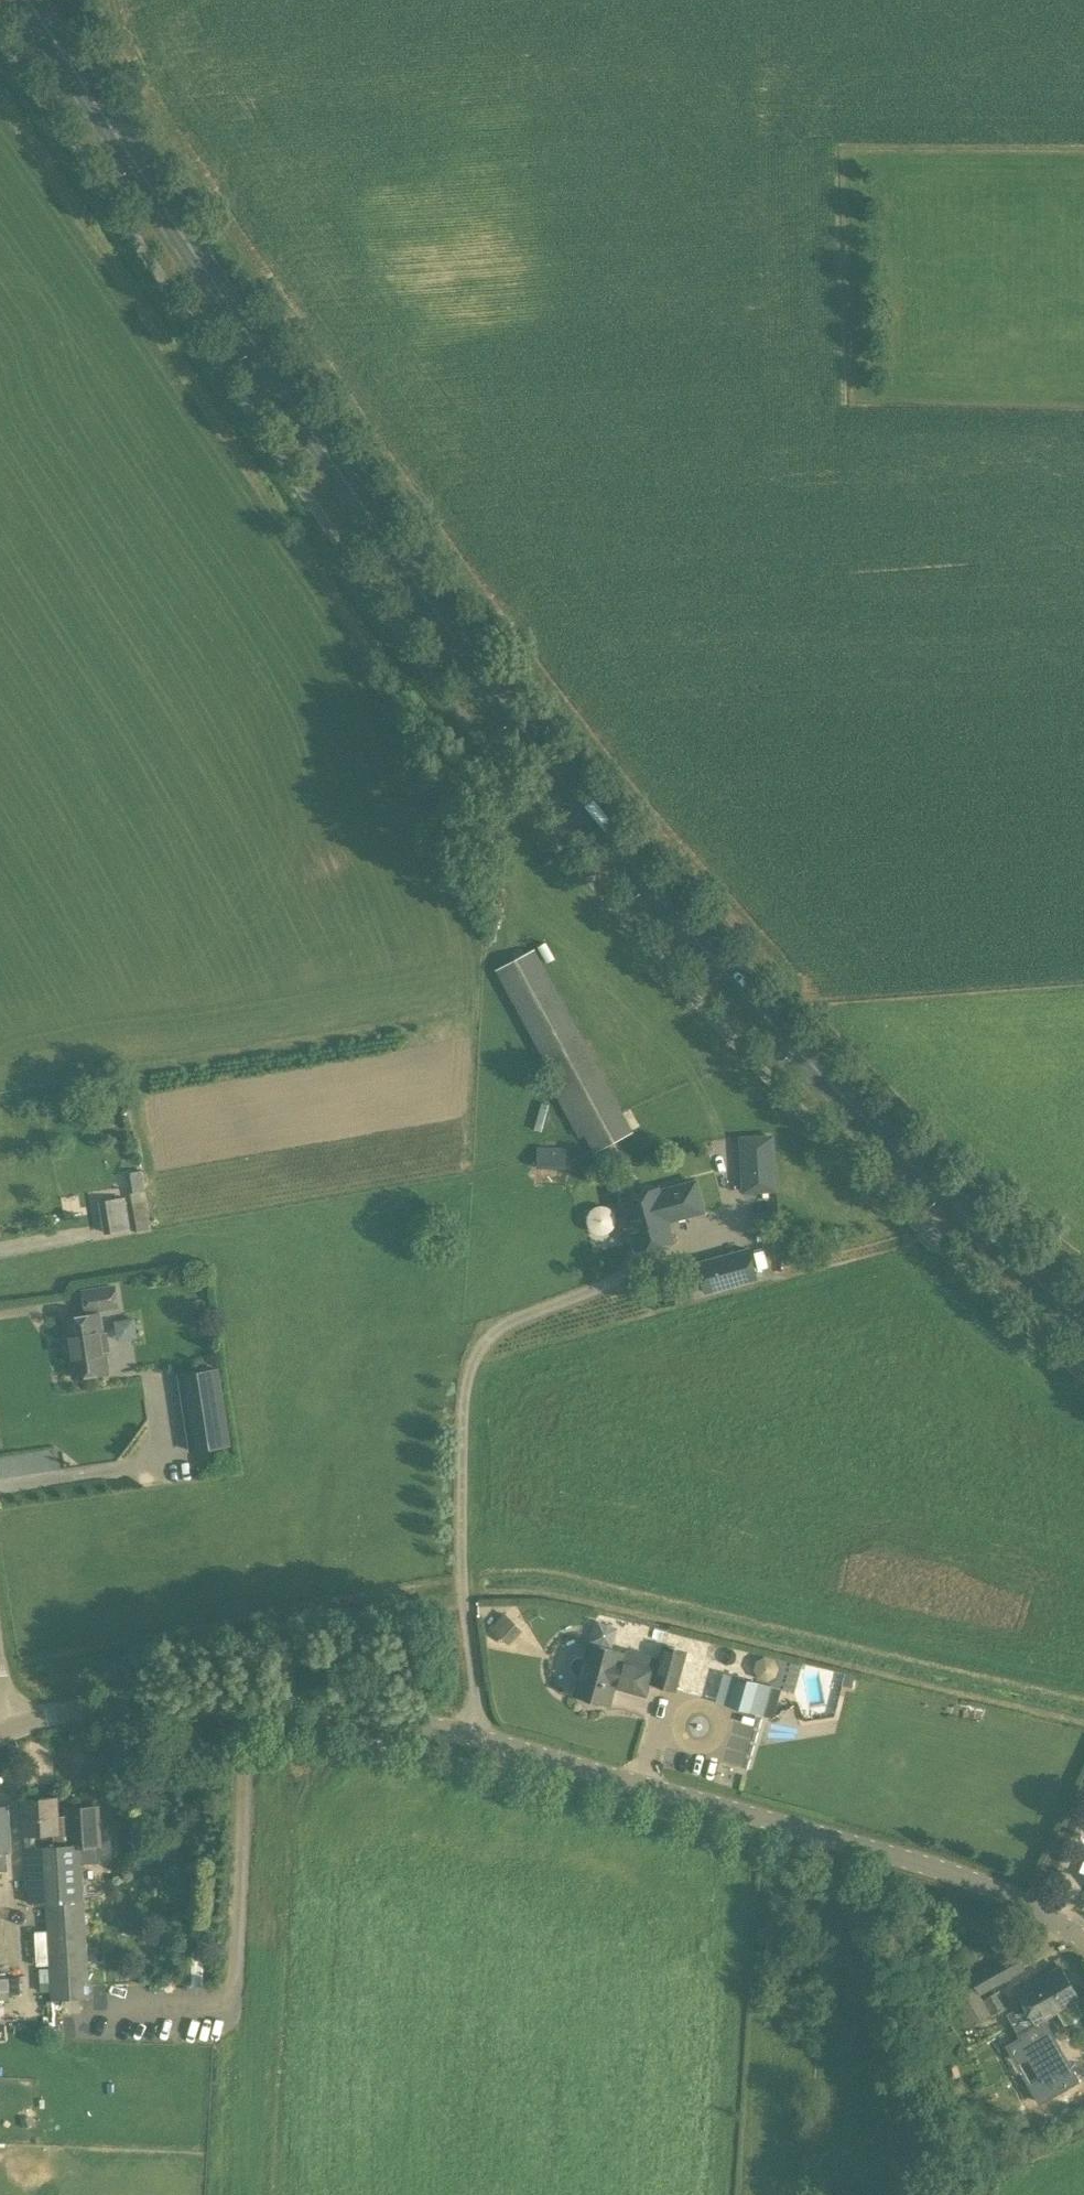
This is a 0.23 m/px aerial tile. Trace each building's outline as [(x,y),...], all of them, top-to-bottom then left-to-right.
[(534,949),(496,970),(593,1153),(633,1132),(534,949)] [(744,1190),(776,1189),(773,1136),(741,1138),(744,1190)] [(137,1225),(150,1224),(144,1169),(131,1171),(137,1225)] [(624,1198),(638,1250),(673,1239),(668,1221),(705,1211),(697,1181),(660,1192),(659,1189),(624,1198)] [(103,1233),(130,1229),(125,1196),(98,1200),(103,1233)] [(758,1278),(750,1249),(699,1263),(707,1292),(758,1278)] [(86,1314),(65,1318),(75,1378),(107,1372),(104,1357),(115,1355),(111,1328),(100,1329),(97,1312),(119,1309),(115,1284),(82,1289),(86,1314)] [(119,1339),(139,1336),(137,1316),(116,1319),(119,1339)] [(216,1368),(179,1374),(190,1450),(228,1444),(216,1368)] [(511,1615),(496,1630),(509,1643),(524,1628),(511,1615)] [(644,1666),(640,1679),(674,1687),(684,1647),(662,1641),(655,1669),(644,1666)] [(590,1643),(585,1658),(580,1657),(576,1658),(572,1661),(571,1666),(572,1670),(575,1673),(580,1675),(575,1695),(609,1704),(614,1687),(636,1693),(640,1679),(644,1666),(621,1660),(623,1653),(590,1643)] [(715,1701),(763,1715),(772,1686),(724,1672),(715,1701)] [(65,1816),(58,1816),(57,1797),(23,1799),(26,1835),(33,1834),(34,1847),(24,1848),(28,1904),(45,1903),(51,2000),(90,1998),(86,1941),(91,1941),(91,1936),(93,1936),(91,1900),(84,1900),(81,1848),(102,1847),(99,1805),(65,1807),(65,1816)] [(10,1869),(9,1852),(11,1852),(9,1829),(13,1829),(11,1806),(0,1807),(0,1869),(10,1869)] [(980,1994),(1025,1970),(1015,1952),(970,1976),(980,1994)] [(1019,2033),(1006,2041),(1016,2060),(1030,2052),(1045,2079),(1031,2087),(1040,2102),(1077,2080),(1043,2020),(1057,2012),(1064,2024),(1083,2013),(1076,2001),(1079,1999),(1061,1966),(1017,1990),(1024,2004),(1028,2010),(1011,2019),(1019,2033)] [(0,1978),(0,2000),(9,1999),(9,1993),(21,1992),(20,1977),(8,1977),(0,1978)] [(998,1989),(983,1998),(992,2015),(1008,2006),(998,1989)]
